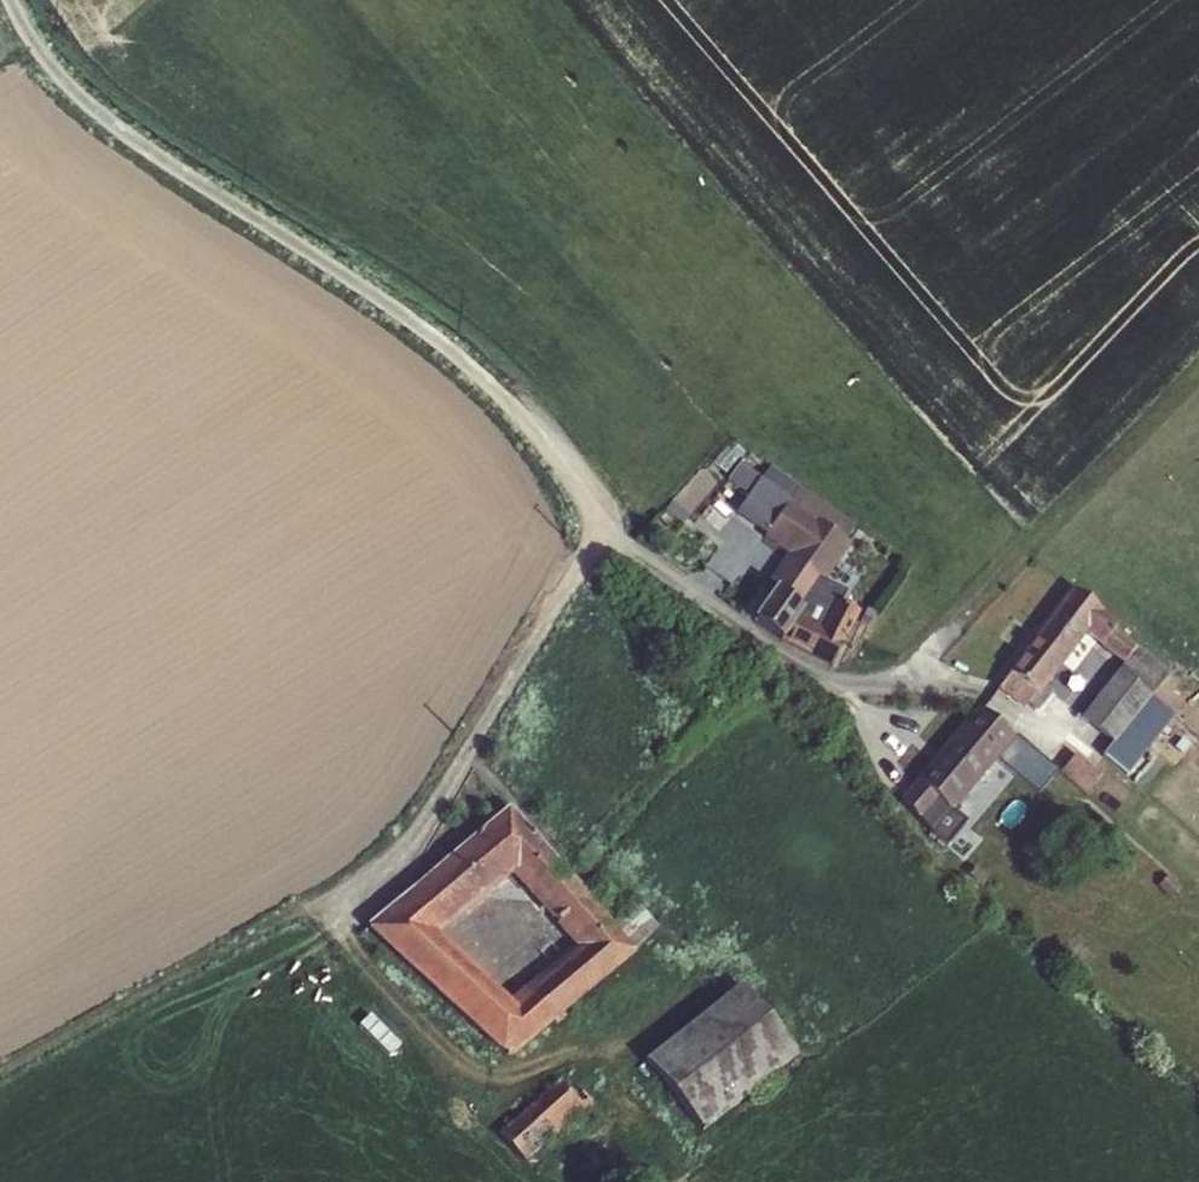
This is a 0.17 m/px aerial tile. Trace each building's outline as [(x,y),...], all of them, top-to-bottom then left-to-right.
[(814,614),(858,511),(768,473),(767,476),(739,464),(732,481),(750,489),(737,520),(792,544),(756,628),(839,664),(863,609),(827,594),(818,616),(814,614)] [(1066,586),(909,811),(966,851),(981,829),(958,813),(1015,732),(1009,728),(1028,702),(1036,708),(1088,633),(1126,659),(1085,718),(1116,739),(1105,754),(1141,780),(1159,754),(1152,749),(1179,711),(1154,694),(1176,663),(1066,586)] [(1062,774),(1092,791),(1104,769),(1074,752),(1062,774)] [(997,761),(959,810),(975,822),(1013,773),(997,761)] [(377,916),(498,1065),(665,929),(645,905),(617,927),(516,803),(377,916)] [(743,983),(647,1060),(704,1132),(800,1055),(743,983)] [(503,1132),(530,1161),(594,1101),(567,1072),(503,1132)]
